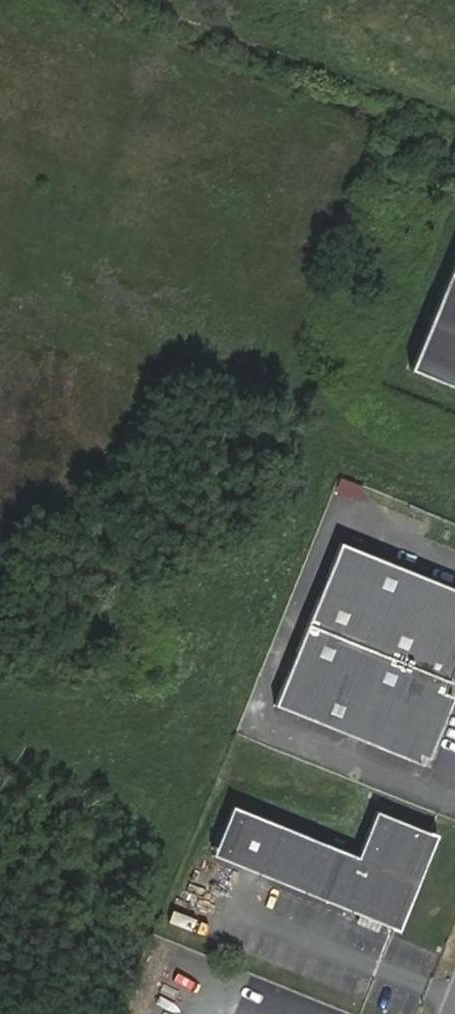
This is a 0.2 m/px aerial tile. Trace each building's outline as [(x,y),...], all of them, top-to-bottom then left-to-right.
[(410,369),(454,387),(454,261),(410,369)] [(337,478),(332,493),(356,501),(361,486),(337,478)] [(339,546),(277,707),(416,760),(419,752),(428,756),(451,698),(443,695),(453,667),(454,668),(454,590),(339,546)] [(359,860),(234,810),(215,856),(397,928),(434,837),(377,813),(359,860)]
